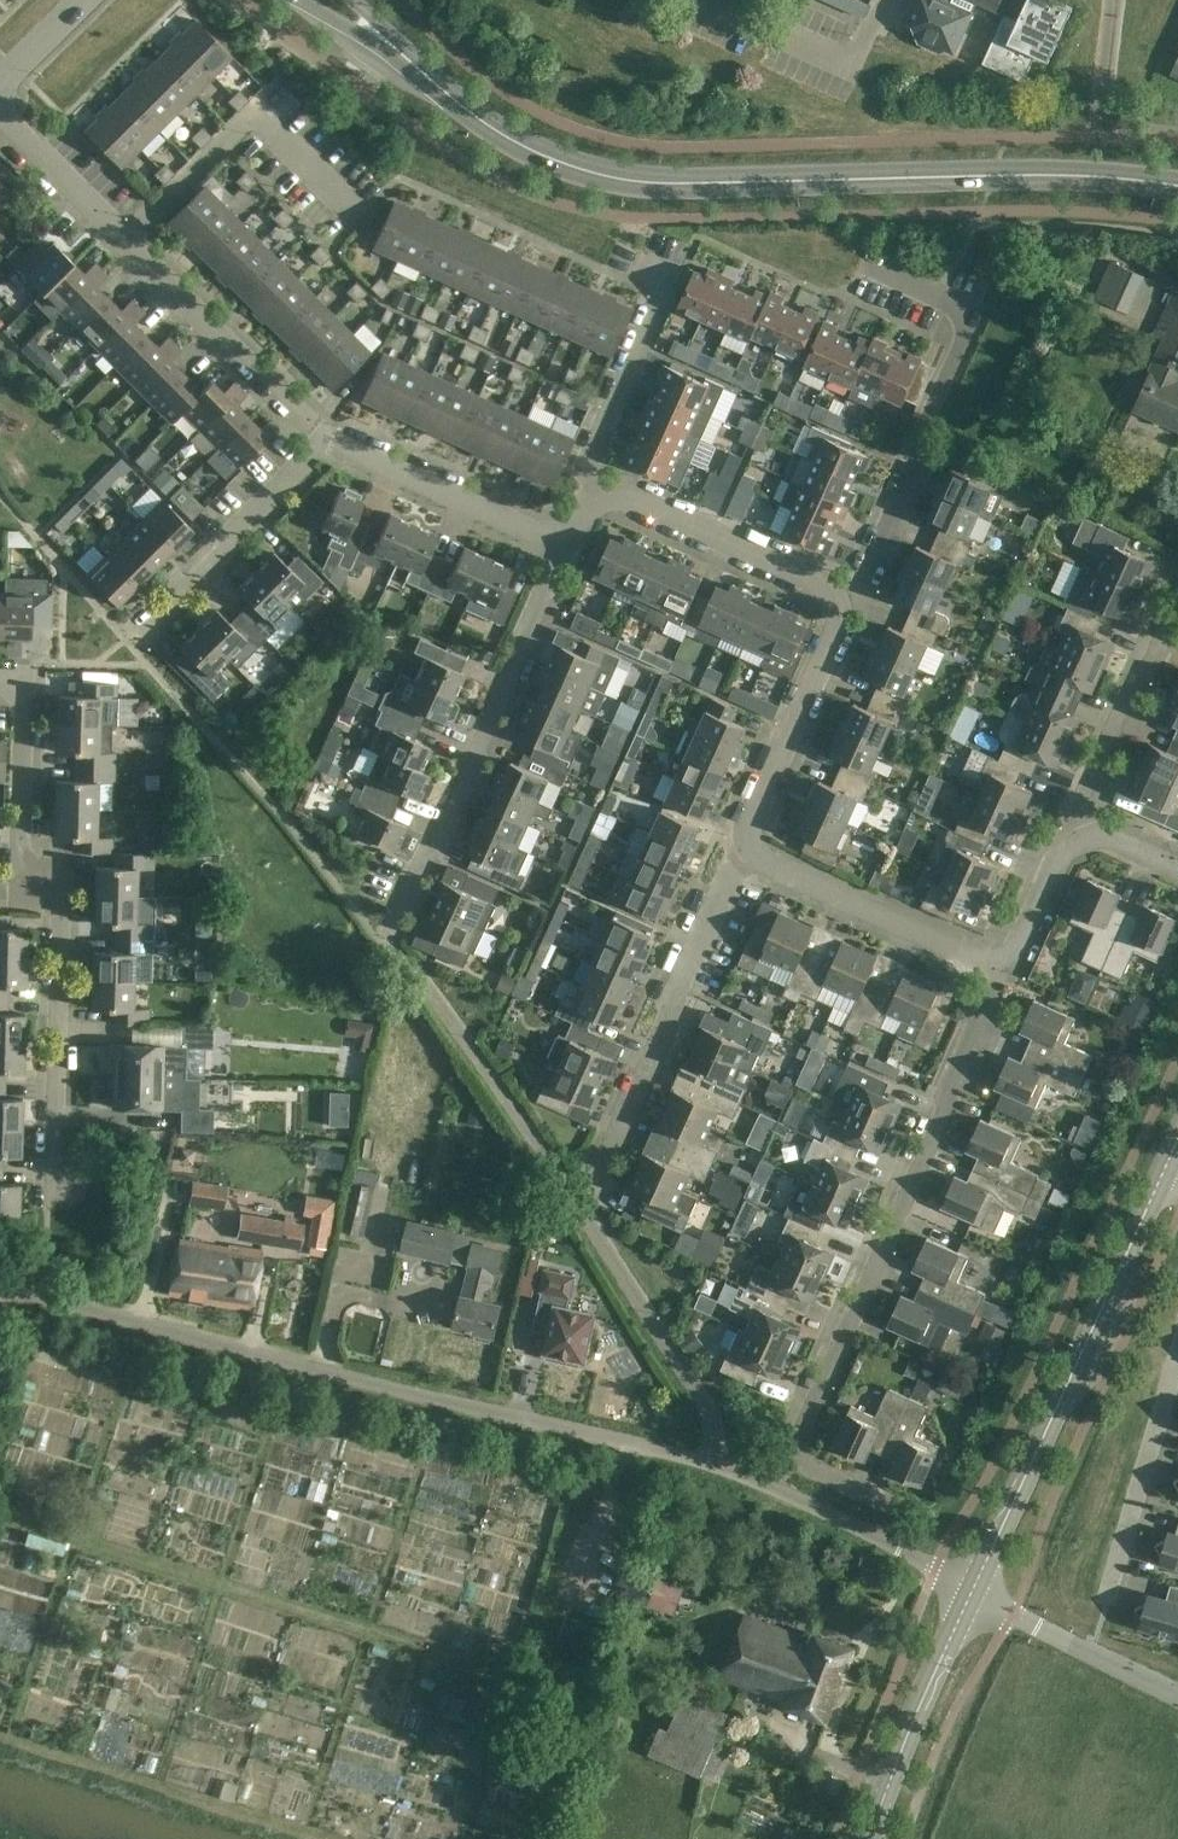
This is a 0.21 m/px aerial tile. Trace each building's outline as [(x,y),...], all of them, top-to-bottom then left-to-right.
[(853,0),(843,0),(840,6),(848,10),(853,0)] [(848,10),(856,13),(862,0),(853,0),(848,10)] [(862,0),(856,13),(863,17),(869,3),(862,0)] [(947,0),(915,0),(905,22),(913,25),(919,42),(939,51),(945,49),(954,53),(973,12),(947,0)] [(1003,14),(1009,0),(971,0),(1003,14)] [(1060,0),(1028,0),(1018,24),(1003,17),(983,62),(1024,81),(1036,55),(1049,61),(1074,6),(1060,0)] [(177,39),(213,75),(232,56),(196,20),(177,39)] [(195,94),(213,75),(177,39),(159,57),(195,94)] [(176,112),(195,94),(159,57),(140,76),(176,112)] [(140,76),(121,94),(157,131),(176,112),(140,76)] [(233,95),(243,105),(249,100),(239,90),(233,95)] [(121,94),(103,113),(139,149),(157,131),(121,94)] [(243,105),(233,95),(228,101),(237,111),(243,105)] [(120,168),(139,149),(103,113),(84,131),(120,168)] [(202,126),(196,132),(206,142),(212,137),(202,126)] [(206,142),(196,132),(191,137),(201,147),(206,142)] [(165,163),(159,170),(169,179),(175,173),(165,163)] [(20,185),(0,164),(0,204),(20,185)] [(164,184),(169,179),(159,170),(154,175),(164,184)] [(241,185),(251,176),(246,171),(236,181),(241,185)] [(251,176),(241,185),(247,191),(257,181),(251,176)] [(186,240),(222,204),(204,185),(167,222),(186,240)] [(397,258),(418,211),(393,200),(372,247),(397,258)] [(205,259),(241,222),(222,204),(186,240),(205,259)] [(273,218),(278,223),(288,213),(282,208),(273,218)] [(418,211),(397,258),(420,269),(442,222),(418,211)] [(293,219),(288,213),(278,223),(284,228),(293,219)] [(223,278),(260,241),(241,222),(205,259),(223,278)] [(442,222),(420,269),(444,280),(465,233),(442,222)] [(468,291),(489,244),(465,233),(444,280),(468,291)] [(18,268),(11,275),(24,288),(31,281),(42,291),(71,262),(52,242),(45,249),(36,240),(24,253),(13,263),(18,268)] [(242,296),(278,260),(260,241),(223,278),(242,296)] [(492,301),(513,254),(489,244),(468,291),(492,301)] [(13,263),(24,253),(16,245),(5,255),(13,263)] [(315,260),(325,250),(320,245),(310,255),(315,260)] [(330,256),(325,250),(315,260),(320,266),(330,256)] [(516,312),(537,265),(513,254),(492,301),(516,312)] [(1145,274),(1112,259),(1094,296),(1128,311),(1130,307),(1141,313),(1157,280),(1145,274)] [(260,315),(297,278),(278,260),(242,296),(260,315)] [(42,291),(33,300),(51,319),(60,310),(101,270),(95,264),(84,275),(71,262),(42,291)] [(539,323),(561,276),(537,265),(516,312),(539,323)] [(702,318),(722,274),(709,268),(706,275),(695,269),(678,307),(702,318)] [(101,270),(60,310),(78,329),(108,299),(95,286),(106,275),(101,270)] [(702,318),(726,329),(743,291),(732,286),(735,280),(722,274),(702,318)] [(376,292),(386,282),(380,276),(370,287),(376,292)] [(563,334),(584,287),(561,276),(539,323),(563,334)] [(315,297),(297,278),(260,315),(279,333),(315,297)] [(346,291),(352,297),(362,287),(356,281),(346,291)] [(386,282),(376,292),(381,298),(391,288),(386,282)] [(362,287),(352,297),(357,302),(367,293),(362,287)] [(587,344),(608,297),(584,287),(563,334),(587,344)] [(391,302),(404,308),(410,294),(397,288),(391,302)] [(751,340),(753,336),(752,335),(770,295),(769,294),(756,289),(753,296),(743,291),(726,329),(751,340)] [(1175,289),(1160,322),(1172,328),(1153,370),(1151,369),(1133,407),(1163,421),(1162,422),(1177,430),(1177,290),(1175,289)] [(753,336),(775,346),(792,308),(782,304),(785,297),(771,291),(769,294),(770,295),(752,335),(753,336)] [(410,294),(404,308),(417,313),(423,299),(410,294)] [(279,333),(297,352),(334,315),(315,297),(279,333)] [(633,308),(608,297),(587,344),(611,355),(633,308)] [(108,299),(78,329),(97,347),(138,307),(131,301),(121,311),(108,299)] [(427,319),(433,306),(426,303),(420,316),(427,319)] [(433,306),(427,319),(434,322),(440,309),(433,306)] [(792,308),(775,346),(800,357),(806,360),(823,322),(817,319),(820,313),(806,306),(803,313),(792,308)] [(138,307),(97,347),(115,366),(145,336),(131,322),(143,312),(138,307)] [(393,311),(386,308),(380,320),(387,323),(393,311)] [(297,352),(316,371),(352,334),(334,315),(297,352)] [(829,375),(846,337),(835,332),(838,325),(825,319),(823,322),(806,360),(804,364),(829,375)] [(411,335),(418,338),(424,325),(418,322),(411,335)] [(475,340),(480,328),(473,324),(468,337),(475,340)] [(424,325),(418,338),(425,341),(431,328),(424,325)] [(488,331),(480,328),(475,340),(482,343),(488,331)] [(371,353),(352,334),(316,371),(335,389),(371,353)] [(846,337),(829,375),(854,387),(856,382),(855,382),(873,341),(872,341),(859,335),(856,342),(846,337)] [(145,336),(115,366),(134,384),(174,344),(169,338),(158,349),(145,336)] [(856,382),(879,392),(896,355),(885,350),(887,344),(874,338),(872,341),(873,341),(855,382),(856,382)] [(673,354),(684,359),(690,346),(679,341),(673,354)] [(459,356),(466,359),(472,346),(465,343),(459,356)] [(174,344),(134,384),(152,403),(183,373),(170,360),(180,349),(174,344)] [(472,346),(466,359),(473,362),(479,349),(472,346)] [(522,362),(528,349),(521,346),(515,359),(522,362)] [(701,351),(690,346),(684,359),(694,364),(701,351)] [(535,352),(528,349),(522,362),(529,365),(535,352)] [(386,410),(407,363),(382,352),(361,399),(386,410)] [(906,359),(896,355),(879,392),(903,403),(906,398),(918,403),(935,366),(923,360),(923,359),(909,352),(906,359)] [(731,381),(737,367),(726,362),(720,375),(731,381)] [(409,421),(431,374),(407,363),(386,410),(409,421)] [(507,377),(514,380),(519,368),(512,364),(507,377)] [(661,391),(713,415),(725,386),(706,377),(704,381),(666,364),(659,378),(666,381),(661,391)] [(563,380),(570,383),(575,371),(568,367),(563,380)] [(737,367),(731,381),(742,386),(748,372),(737,367)] [(519,368),(514,380),(521,383),(527,371),(519,368)] [(583,374),(575,371),(570,383),(577,386),(583,374)] [(183,373),(152,403),(171,421),(181,411),(201,391),(211,380),(206,375),(195,385),(183,373)] [(433,432),(454,385),(431,374),(409,421),(433,432)] [(181,411),(200,429),(241,389),(235,383),(223,393),(211,380),(201,391),(181,411)] [(457,443),(478,395),(454,385),(433,432),(457,443)] [(554,399),(561,402),(567,389),(560,386),(554,399)] [(241,389),(200,429),(218,448),(248,418),(234,404),(246,394),(241,389)] [(567,389),(561,402),(568,405),(574,392),(567,389)] [(784,409),(790,395),(779,390),(773,404),(784,409)] [(644,412),(702,438),(713,415),(661,391),(656,402),(650,399),(644,412)] [(481,453),(502,406),(478,395),(457,443),(481,453)] [(801,400),(790,395),(784,409),(795,414),(801,400)] [(505,464),(526,417),(502,406),(481,453),(505,464)] [(829,408),(823,422),(834,427),(840,413),(829,408)] [(640,439),(691,462),(702,438),(644,412),(638,425),(645,428),(640,439)] [(840,413),(834,427),(845,432),(851,418),(840,413)] [(528,475),(550,428),(526,417),(505,464),(528,475)] [(261,431),(248,418),(218,448),(237,467),(278,426),(272,420),(261,431)] [(744,429),(757,435),(762,424),(749,418),(744,429)] [(762,424),(757,435),(770,440),(775,430),(762,424)] [(816,461),(854,478),(858,468),(865,471),(871,457),(850,447),(851,443),(813,426),(807,440),(813,443),(806,458),(816,462),(816,461)] [(1122,433),(1109,427),(1104,438),(1117,444),(1122,433)] [(574,439),(550,428),(528,475),(553,486),(574,439)] [(752,446),(757,435),(744,429),(739,440),(752,446)] [(770,440),(757,435),(752,446),(765,452),(770,440)] [(680,486),(691,462),(640,439),(635,449),(629,446),(622,460),(680,486)] [(724,464),(720,475),(732,481),(742,458),(730,452),(724,464)] [(112,466),(102,477),(110,485),(120,474),(122,477),(131,468),(121,458),(112,466)] [(1017,481),(1002,474),(971,460),(965,473),(953,468),(941,493),(979,510),(994,517),(1005,493),(1010,495),(1017,481)] [(816,462),(805,485),(849,505),(855,492),(849,489),(854,478),(816,461),(816,462)] [(707,489),(701,502),(719,510),(732,481),(720,475),(710,471),(703,487),(707,489)] [(744,473),(739,484),(752,490),(757,479),(744,473)] [(102,477),(91,488),(98,496),(110,485),(102,477)] [(849,505),(805,485),(792,479),(781,504),(794,510),(795,509),(832,526),(837,515),(843,518),(849,505)] [(756,491),(752,490),(739,484),(726,512),(743,519),(756,491)] [(363,496),(344,488),(342,492),(339,491),(329,512),(319,507),(312,524),(337,535),(331,548),(342,553),(337,564),(348,569),(365,532),(353,526),(363,502),(361,501),(363,496)] [(943,525),(937,538),(967,551),(973,537),(968,535),(979,510),(941,493),(930,519),(943,525)] [(143,518),(173,549),(193,530),(162,499),(143,518)] [(65,513),(72,521),(83,510),(76,503),(65,513)] [(827,536),(832,526),(795,509),(794,510),(783,533),(828,553),(834,539),(827,536)] [(72,521),(65,513),(54,524),(61,532),(72,521)] [(396,562),(413,524),(390,513),(379,538),(365,532),(348,569),(359,574),(365,563),(376,568),(382,556),(396,562)] [(155,567),(173,549),(143,518),(124,537),(155,567)] [(428,591),(439,565),(426,559),(437,535),(413,524),(396,562),(411,569),(405,581),(428,591)] [(1099,572),(1138,589),(1150,562),(1123,549),(1129,537),(1101,524),(1089,549),(1106,557),(1099,571),(1099,572)] [(124,537),(106,555),(136,586),(155,567),(124,537)] [(594,574),(618,585),(637,541),(626,537),(624,543),(611,537),(594,574)] [(961,565),(967,551),(937,538),(931,551),(918,545),(906,571),(944,588),(955,563),(961,565)] [(636,604),(657,558),(645,552),(647,546),(637,541),(618,585),(619,585),(615,594),(636,604)] [(470,596),(488,557),(464,547),(453,571),(439,565),(428,591),(450,601),(456,589),(470,596)] [(255,571),(285,601),(286,600),(295,610),(300,610),(307,603),(306,599),(323,581),(303,561),(293,572),(274,553),(255,571)] [(136,586),(106,555),(87,574),(117,605),(136,586)] [(512,568),(488,557),(470,596),(471,596),(466,608),(502,624),(514,598),(501,592),(512,568)] [(669,563),(657,558),(636,604),(651,611),(647,619),(655,623),(682,562),(672,557),(669,563)] [(682,624),(696,592),(703,578),(691,573),(693,567),(682,562),(655,623),(665,627),(669,619),(682,624)] [(1064,604),(1069,606),(1092,616),(1097,604),(1125,617),(1138,589),(1099,572),(1099,571),(1083,564),(1064,604)] [(266,639),(276,628),(295,610),(286,600),(285,601),(255,571),(237,589),(256,608),(246,618),(266,639)] [(939,632),(939,633),(945,635),(950,624),(950,620),(947,616),(934,610),(944,588),(906,571),(894,596),(914,605),(908,618),(939,632)] [(6,593),(5,636),(32,637),(32,626),(46,627),(47,594),(45,594),(46,579),(12,578),(6,577),(6,593)] [(696,592),(682,624),(696,631),(700,622),(723,632),(743,589),(733,584),(730,590),(717,585),(710,599),(696,592)] [(1002,615),(1019,623),(1033,593),(1017,585),(1002,615)] [(743,589),(723,632),(746,642),(762,605),(751,600),(753,594),(743,589)] [(762,605),(746,642),(768,652),(788,609),(777,604),(774,610),(762,605)] [(1059,648),(1103,667),(1114,643),(1090,632),(1096,619),(1092,617),(1092,616),(1069,606),(1059,629),(1066,632),(1059,648)] [(788,609),(768,652),(769,652),(764,664),(766,669),(769,672),(776,675),(780,675),(785,673),(793,677),(808,642),(802,640),(808,625),(796,620),(799,614),(788,609)] [(217,610),(198,628),(228,658),(237,668),(249,656),(266,639),(246,618),(236,628),(217,610)] [(595,637),(599,628),(602,622),(578,611),(572,627),(595,637)] [(878,651),(916,668),(927,644),(933,646),(939,633),(939,632),(908,618),(902,631),(889,625),(878,651)] [(217,669),(228,658),(198,628),(180,647),(198,666),(188,676),(212,700),(231,682),(217,669)] [(599,628),(595,637),(617,647),(621,639),(599,628)] [(415,680),(453,698),(464,674),(440,664),(446,650),(420,638),(414,651),(426,657),(415,680)] [(552,656),(547,666),(590,685),(606,692),(622,657),(584,639),(578,652),(564,646),(558,658),(552,656)] [(621,639),(617,647),(639,657),(643,649),(621,639)] [(1032,665),(1027,677),(1035,681),(1067,696),(1074,682),(1092,691),(1103,667),(1059,648),(1048,643),(1039,663),(1032,665)] [(916,668),(878,651),(866,677),(879,682),(873,695),(904,710),(911,695),(905,693),(916,668)] [(660,655),(655,664),(669,671),(674,661),(660,655)] [(364,684),(374,661),(363,656),(347,693),(371,704),(377,690),(364,684)] [(285,658),(273,670),(282,680),(295,668),(285,658)] [(580,708),(590,685),(547,666),(543,677),(549,680),(543,691),(580,708)] [(387,690),(379,709),(382,710),(412,724),(418,711),(442,722),(444,717),(448,719),(453,718),(457,707),(455,703),(452,701),(453,698),(415,680),(400,673),(398,677),(395,685),(392,690),(389,689),(387,690)] [(662,675),(654,694),(646,710),(656,714),(657,713),(660,714),(675,680),(662,675)] [(720,683),(703,675),(699,684),(715,692),(720,683)] [(60,695),(59,723),(100,724),(112,725),(116,725),(116,698),(117,682),(85,681),(85,695),(60,695)] [(1061,710),(1067,696),(1035,681),(1029,694),(1026,693),(1023,693),(1021,694),(1018,696),(1015,699),(1008,714),(1069,742),(1080,718),(1061,710)] [(254,685),(242,698),(253,708),(265,696),(254,685)] [(631,703),(641,708),(647,693),(638,688),(631,703)] [(729,699),(744,705),(748,695),(734,689),(729,699)] [(570,730),(580,708),(543,691),(538,703),(532,700),(527,711),(570,730)] [(1175,693),(1164,717),(1177,723),(1177,695),(1175,693)] [(904,710),(873,695),(867,709),(854,703),(843,728),(881,746),(892,721),(910,729),(916,716),(904,710)] [(708,710),(702,722),(687,715),(682,726),(697,733),(740,752),(745,742),(739,739),(745,727),(731,720),(736,708),(713,697),(708,710)] [(621,700),(612,721),(631,730),(640,709),(621,700)] [(763,702),(759,712),(774,719),(779,709),(763,702)] [(988,729),(993,715),(962,703),(951,734),(965,739),(971,722),(988,729)] [(376,734),(370,748),(378,752),(380,753),(380,754),(420,772),(420,771),(431,748),(406,737),(412,724),(382,710),(376,723),(380,725),(376,734)] [(646,737),(656,714),(646,710),(636,732),(646,737)] [(570,730),(527,711),(523,721),(529,724),(523,737),(537,743),(532,756),(569,772),(572,765),(569,758),(560,753),(570,730)] [(1058,766),(1069,742),(1008,714),(1001,730),(1001,733),(1001,736),(1002,739),(1005,741),(1007,743),(999,760),(1021,769),(1027,772),(1034,755),(1058,766)] [(99,752),(100,724),(59,723),(58,752),(83,753),(83,766),(114,767),(115,753),(99,752)] [(899,754),(881,746),(843,728),(831,754),(844,760),(838,773),(869,787),(876,773),(870,770),(876,757),(894,765),(899,754)] [(635,759),(646,737),(636,732),(626,755),(635,759)] [(697,733),(687,755),(724,772),(729,760),(735,762),(740,752),(697,733)] [(607,737),(603,745),(611,748),(621,752),(624,745),(607,737)] [(1141,768),(1177,785),(1177,756),(1152,744),(1141,768)] [(975,777),(982,751),(967,747),(960,773),(975,777)] [(607,748),(599,767),(612,772),(620,753),(607,748)] [(677,751),(667,773),(719,797),(724,786),(719,784),(724,772),(687,755),(677,751)] [(361,789),(387,801),(393,788),(418,799),(420,795),(424,797),(428,796),(433,785),(431,781),(427,779),(429,775),(420,771),(420,772),(380,754),(380,753),(378,752),(361,789)] [(635,759),(626,755),(619,770),(628,775),(635,759)] [(500,771),(495,782),(538,801),(549,778),(563,784),(569,772),(532,756),(527,768),(512,762),(506,774),(500,771)] [(1015,782),(1021,769),(999,760),(990,756),(979,780),(988,784),(982,797),(1027,817),(1031,809),(1025,806),(1032,790),(1015,782)] [(114,783),(114,767),(83,766),(82,780),(57,779),(56,808),(97,809),(98,782),(114,783)] [(1177,801),(1177,785),(1141,768),(1130,792),(1169,809),(1163,823),(1177,830),(1177,804),(1177,803),(1177,801)] [(808,806),(847,823),(858,799),(863,801),(869,787),(838,773),(832,786),(819,780),(808,806)] [(677,778),(666,801),(703,818),(709,805),(715,807),(719,797),(677,778)] [(497,795),(492,807),(528,823),(533,813),(549,820),(554,808),(538,801),(495,782),(491,792),(497,795)] [(369,844),(371,840),(394,850),(396,846),(400,848),(404,846),(409,836),(407,832),(404,830),(406,826),(381,815),(387,801),(361,789),(361,790),(354,787),(348,800),(355,803),(351,812),(364,817),(356,833),(357,833),(355,837),(369,844)] [(608,794),(601,810),(611,814),(618,799),(608,794)] [(1027,817),(982,797),(976,810),(967,806),(956,831),(960,833),(988,845),(994,832),(1010,839),(1017,823),(1023,826),(1027,817)] [(575,799),(568,814),(579,820),(588,824),(596,808),(575,799)] [(847,823),(808,806),(796,832),(810,838),(804,851),(834,864),(841,850),(835,848),(847,823)] [(518,846),(528,823),(492,807),(486,819),(480,816),(475,827),(518,846)] [(97,837),(97,809),(56,808),(55,838),(81,838),(80,852),(112,853),(112,837),(97,837)] [(604,830),(611,814),(601,810),(594,826),(604,830)] [(663,810),(652,833),(695,852),(700,841),(694,839),(699,826),(663,810)] [(588,824),(579,820),(572,835),(581,839),(588,824)] [(475,827),(471,837),(477,840),(471,853),(498,865),(493,877),(493,878),(520,890),(526,877),(520,875),(530,851),(518,846),(475,827)] [(948,840),(936,867),(948,872),(993,893),(996,884),(991,882),(998,866),(982,858),(988,845),(960,833),(956,831),(950,828),(946,837),(948,840)] [(591,833),(581,855),(593,860),(603,838),(591,833)] [(652,833),(642,855),(679,872),(685,859),(690,862),(695,852),(652,833)] [(562,847),(566,849),(559,865),(568,869),(576,853),(579,845),(565,839),(562,847)] [(96,866),(95,894),(137,896),(137,868),(154,869),(154,853),(122,852),(121,867),(96,866)] [(581,855),(569,882),(581,887),(593,860),(581,855)] [(679,872),(642,855),(632,878),(675,897),(679,886),(674,884),(679,872)] [(989,901),(993,893),(948,872),(942,886),(933,881),(921,906),(954,921),(960,907),(976,914),(983,899),(989,901)] [(436,907),(486,929),(497,906),(493,904),(500,887),(469,874),(462,889),(447,882),(436,907)] [(670,907),(675,897),(632,878),(622,901),(658,917),(664,905),(670,907)] [(1102,969),(1128,911),(1109,903),(1114,890),(1089,879),(1070,921),(1095,931),(1082,960),(1102,969)] [(95,894),(95,923),(119,924),(119,938),(151,939),(152,924),(153,896),(137,896),(95,894)] [(553,917),(563,921),(570,905),(560,901),(553,917)] [(476,952),(486,929),(436,907),(425,931),(441,938),(434,953),(464,967),(472,950),(476,952)] [(1128,911),(1102,969),(1123,978),(1135,950),(1160,960),(1177,919),(1153,907),(1147,920),(1128,911)] [(771,978),(797,919),(779,911),(771,930),(757,924),(739,963),(771,978)] [(26,958),(27,928),(10,928),(11,915),(0,914),(0,957),(26,958)] [(614,916),(604,939),(646,958),(651,948),(646,945),(651,933),(614,916)] [(563,921),(553,917),(546,933),(555,937),(563,921)] [(815,927),(797,919),(771,978),(788,985),(784,994),(799,1001),(803,992),(821,952),(806,946),(815,927)] [(93,951),(92,979),(134,981),(150,981),(151,954),(151,939),(119,938),(119,952),(93,951)] [(646,958),(604,939),(594,962),(631,978),(636,966),(642,969),(646,958)] [(834,1006),(860,947),(844,940),(835,959),(821,952),(803,992),(834,1006)] [(533,962),(542,966),(550,950),(540,946),(533,962)] [(878,955),(860,947),(834,1006),(852,1013),(845,1028),(860,1035),(867,1020),(866,1020),(884,980),(870,974),(878,955)] [(0,957),(0,1000),(8,1000),(8,986),(25,986),(26,958),(0,957)] [(535,981),(542,966),(533,962),(526,977),(535,981)] [(631,978),(594,962),(584,984),(626,1003),(631,993),(625,990),(631,978)] [(888,1011),(905,1019),(924,976),(906,968),(898,987),(884,980),(866,1020),(867,1020),(881,1027),(888,1011)] [(1078,968),(1068,994),(1084,1000),(1095,975),(1078,968)] [(211,969),(196,969),(195,980),(210,980),(211,969)] [(924,976),(905,1019),(922,1026),(915,1042),(930,1049),(948,1009),(933,1003),(942,984),(924,976)] [(134,981),(92,979),(91,1008),(116,1009),(116,1023),(148,1024),(149,1009),(133,1008),(134,981)] [(556,1014),(573,1022),(590,1030),(595,1017),(610,1024),(616,1011),(621,1014),(626,1003),(584,984),(574,1006),(562,1001),(556,1014)] [(754,1014),(758,1005),(743,998),(739,1007),(754,1014)] [(1027,1049),(1085,1075),(1094,1054),(1066,1042),(1076,1017),(1035,999),(1024,1025),(1036,1030),(1027,1049)] [(23,1043),(24,1014),(7,1013),(8,1000),(0,1000),(0,1042),(23,1043)] [(1154,1009),(1132,1000),(1123,1021),(1145,1030),(1154,1009)] [(759,1004),(758,1005),(754,1014),(770,1021),(774,1011),(759,1004)] [(705,1026),(697,1044),(738,1063),(753,1069),(760,1053),(762,1054),(769,1038),(773,1029),(734,1011),(730,1020),(723,1035),(705,1026)] [(549,1058),(561,1064),(601,1082),(612,1058),(597,1051),(604,1036),(590,1030),(573,1022),(566,1038),(559,1035),(549,1058)] [(115,1045),(114,1076),(199,1079),(204,1079),(205,1048),(212,1049),(213,1027),(182,1026),(182,1047),(176,1047),(115,1045)] [(516,1043),(502,1037),(495,1053),(509,1059),(516,1043)] [(6,1085),(6,1071),(23,1072),(23,1043),(0,1042),(0,1085),(6,1085)] [(697,1044),(689,1062),(707,1071),(701,1084),(741,1102),(748,1087),(746,1086),(731,1079),(738,1063),(697,1044)] [(1003,1092),(995,1107),(1030,1122),(1037,1107),(1048,1083),(1076,1095),(1085,1075),(1027,1049),(1019,1068),(1007,1063),(995,1088),(1003,1092)] [(865,1064),(882,1071),(887,1062),(870,1055),(865,1064)] [(901,1069),(887,1062),(882,1071),(897,1077),(901,1069)] [(838,1086),(832,1100),(848,1107),(891,1127),(902,1104),(879,1093),(885,1079),(849,1063),(838,1086)] [(590,1107),(601,1082),(561,1064),(550,1087),(544,1084),(537,1100),(568,1114),(575,1100),(590,1107)] [(199,1079),(114,1076),(113,1108),(181,1110),(181,1131),(213,1132),(214,1109),(198,1109),(199,1079)] [(21,1128),(22,1098),(5,1098),(6,1085),(0,1085),(0,1127),(21,1128)] [(734,1117),(741,1102),(701,1085),(695,1099),(676,1090),(668,1108),(710,1126),(717,1110),(734,1117)] [(344,1123),(344,1090),(325,1090),(325,1123),(344,1123)] [(791,1096),(781,1117),(796,1124),(806,1103),(791,1096)] [(880,1151),(891,1127),(848,1107),(841,1123),(833,1119),(824,1141),(823,1142),(851,1154),(857,1141),(880,1151)] [(673,1148),(712,1165),(719,1150),(703,1143),(710,1126),(668,1108),(660,1125),(679,1134),(673,1148)] [(757,1112),(747,1141),(763,1146),(773,1117),(757,1112)] [(975,1169),(1044,1200),(1051,1183),(1040,1178),(1041,1174),(1013,1161),(1024,1137),(982,1119),(971,1144),(983,1150),(975,1169)] [(1074,1126),(1068,1139),(1091,1149),(1097,1136),(1074,1126)] [(0,1127),(0,1170),(3,1170),(4,1156),(20,1156),(21,1128),(0,1127)] [(814,1182),(858,1202),(868,1178),(845,1168),(851,1154),(823,1142),(824,1141),(815,1137),(804,1160),(821,1167),(814,1182)] [(314,1141),(305,1159),(333,1172),(342,1153),(314,1141)] [(640,1171),(681,1190),(689,1173),(705,1181),(712,1165),(673,1148),(667,1162),(648,1154),(640,1171)] [(183,1149),(180,1164),(192,1166),(195,1151),(183,1149)] [(755,1173),(735,1163),(729,1174),(749,1184),(755,1173)] [(1036,1218),(1044,1200),(975,1169),(966,1188),(954,1183),(942,1208),(996,1232),(1006,1207),(1023,1215),(1024,1213),(1036,1218)] [(3,1170),(0,1170),(0,1213),(18,1214),(19,1183),(3,1183),(3,1170)] [(681,1190),(640,1171),(632,1189),(643,1194),(637,1208),(683,1229),(697,1198),(681,1191),(681,1190)] [(735,1178),(719,1171),(709,1193),(721,1198),(719,1203),(736,1211),(746,1188),(733,1182),(735,1178)] [(224,1185),(192,1181),(189,1202),(221,1207),(224,1185)] [(372,1187),(352,1182),(340,1230),(360,1235),(372,1187)] [(790,1216),(818,1229),(824,1215),(847,1226),(858,1202),(814,1182),(808,1198),(800,1194),(790,1216)] [(284,1220),(241,1213),(236,1238),(299,1248),(304,1222),(293,1220),(293,1216),(285,1215),(284,1220)] [(811,1242),(818,1229),(790,1216),(780,1239),(788,1242),(781,1257),(824,1277),(835,1253),(811,1242)] [(457,1233),(410,1222),(404,1250),(472,1266),(465,1297),(462,1297),(455,1327),(477,1332),(477,1338),(490,1341),(493,1336),(494,1336),(501,1306),(481,1301),(485,1283),(491,1285),(494,1271),(495,1272),(500,1250),(474,1244),(472,1253),(453,1249),(457,1233)] [(311,1224),(308,1243),(328,1246),(331,1227),(311,1224)] [(726,1238),(706,1228),(692,1257),(713,1266),(726,1238)] [(929,1269),(921,1288),(978,1314),(987,1293),(959,1281),(970,1256),(928,1238),(917,1264),(929,1269)] [(180,1239),(169,1294),(211,1301),(252,1308),(264,1252),(230,1245),(229,1248),(220,1247),(184,1240),(180,1239)] [(813,1301),(824,1277),(781,1257),(774,1272),(758,1265),(748,1287),(784,1304),(790,1290),(813,1301)] [(584,1361),(594,1314),(567,1308),(575,1276),(546,1269),(533,1330),(549,1334),(545,1352),(563,1356),(562,1361),(578,1364),(579,1360),(584,1361)] [(741,1284),(730,1307),(737,1310),(753,1318),(747,1331),(747,1332),(790,1352),(791,1349),(796,1351),(801,1340),(797,1338),(801,1328),(778,1318),(784,1304),(748,1287),(741,1284)] [(978,1314),(921,1288),(912,1307),(900,1302),(888,1327),(942,1351),(952,1327),(969,1334),(978,1314)] [(1018,1312),(997,1302),(989,1318),(1010,1328),(1018,1312)] [(1007,1332),(986,1321),(978,1337),(1000,1347),(1007,1332)] [(747,1332),(747,1331),(740,1328),(721,1369),(749,1382),(756,1365),(780,1376),(790,1352),(747,1332)] [(882,1454),(909,1396),(888,1387),(875,1416),(851,1404),(832,1446),(858,1458),(863,1445),(882,1454)] [(909,1396),(882,1454),(901,1463),(896,1475),(921,1486),(940,1445),(916,1434),(929,1406),(909,1396)] [(1175,1533),(1167,1530),(1166,1536),(1153,1544),(1160,1555),(1158,1562),(1177,1567),(1177,1570),(1177,1522),(1175,1533)] [(659,1580),(650,1606),(674,1615),(684,1589),(659,1580)] [(1149,1594),(1147,1600),(1135,1608),(1142,1618),(1140,1626),(1158,1631),(1162,1637),(1168,1634),(1177,1637),(1177,1603),(1149,1594)] [(812,1641),(743,1616),(721,1677),(789,1702),(787,1705),(827,1720),(854,1648),(815,1633),(812,1641)] [(729,1712),(684,1693),(676,1711),(667,1708),(659,1725),(660,1726),(648,1754),(701,1776),(720,1732),(729,1712)]
